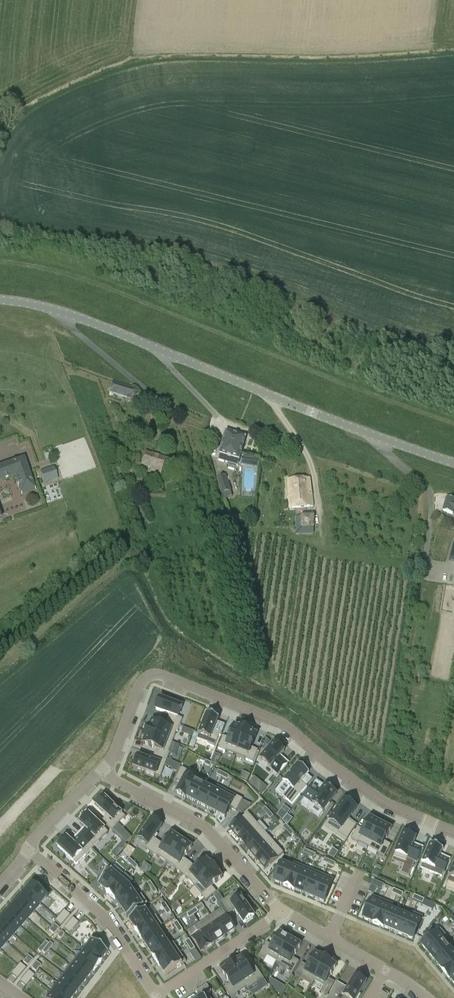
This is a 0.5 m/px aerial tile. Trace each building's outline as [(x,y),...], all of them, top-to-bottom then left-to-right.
[(110,389),(110,390),(109,393),(130,399),(131,396),(133,391),(133,388),(113,381),(112,384),(112,385),(110,389)] [(226,432),(220,454),(221,454),(219,461),(238,466),(246,438),(226,432)] [(165,459),(146,453),(145,457),(143,462),(142,465),(152,468),(151,471),(160,474),(162,467),(164,463),(165,459)] [(15,478),(21,496),(35,491),(23,459),(0,467),(0,484),(15,478)] [(53,468),(41,472),(45,485),(57,480),(53,468)] [(226,475),(217,478),(222,494),(223,494),(224,499),(233,496),(231,491),(226,475)] [(289,508),(296,508),(297,508),(307,507),(308,507),(313,506),(310,479),(304,479),(294,479),(294,480),(287,480),(289,508)] [(447,497),(443,512),(453,514),(453,515),(453,499),(447,497)] [(301,516),(301,517),(296,517),(296,534),(314,534),(314,529),(315,529),(315,528),(316,528),(315,515),(302,515),(301,516)] [(159,700),(156,707),(157,708),(156,710),(170,715),(168,721),(180,726),(182,720),(178,718),(182,707),(180,706),(180,705),(173,702),(173,703),(160,699),(160,701),(159,700)] [(208,715),(198,740),(209,745),(208,746),(215,749),(220,737),(213,734),(219,719),(216,718),(217,717),(210,714),(210,715),(208,715)] [(149,727),(147,733),(172,742),(176,731),(177,732),(180,726),(168,721),(165,727),(152,722),(150,727),(149,727)] [(223,738),(218,751),(224,753),(225,752),(236,756),(246,731),(240,728),(239,729),(234,727),(229,741),(223,738)] [(246,731),(236,756),(247,760),(246,762),(252,764),(257,752),(251,750),(256,736),(251,734),(252,733),(246,731)] [(145,739),(144,744),(157,749),(155,755),(167,760),(169,754),(168,753),(172,742),(147,733),(144,739),(145,739)] [(275,745),(261,761),(270,768),(278,775),(287,765),(279,758),(281,756),(284,753),(280,749),(281,749),(277,745),(276,746),(275,745)] [(137,758),(135,765),(136,765),(135,767),(147,772),(147,773),(154,775),(154,774),(161,777),(165,766),(167,760),(155,755),(152,761),(139,756),(138,758),(137,758)] [(174,763),(172,768),(171,770),(177,772),(181,765),(174,763)] [(288,777),(284,782),(292,789),(284,798),(292,805),(307,788),(301,783),(309,774),(299,765),(293,771),(292,771),(288,776),(288,777)] [(182,782),(176,793),(187,798),(198,776),(182,768),(176,779),(182,782)] [(198,776),(187,798),(196,803),(206,785),(208,781),(198,776)] [(206,785),(196,803),(206,808),(216,790),(206,785)] [(263,785),(258,791),(262,794),(267,789),(263,785)] [(216,790),(206,808),(216,813),(227,791),(217,786),(216,790)] [(314,787),(305,799),(323,813),(337,795),(335,794),(336,793),(331,790),(326,787),(326,788),(324,790),(322,793),(314,787)] [(227,791),(216,813),(225,818),(231,808),(237,811),(243,799),(227,791)] [(98,805),(97,806),(107,817),(103,822),(112,831),(117,826),(125,817),(120,812),(121,811),(116,806),(115,807),(105,798),(104,800),(103,799),(97,804),(98,805)] [(345,801),(330,823),(342,831),(340,833),(339,835),(347,841),(356,828),(348,822),(357,809),(345,801)] [(284,806),(277,815),(282,821),(287,815),(290,811),(284,806)] [(248,814),(231,829),(239,839),(257,823),(248,814)] [(86,829),(79,836),(92,849),(108,833),(90,815),(89,816),(88,815),(83,819),(84,820),(81,824),(86,829)] [(282,821),(286,825),(288,826),(293,819),(287,815),(282,821)] [(358,829),(352,841),(358,844),(358,842),(368,848),(381,825),(378,824),(379,823),(373,820),(373,821),(370,819),(364,832),(358,829)] [(152,820),(139,839),(149,846),(147,849),(152,853),(159,842),(154,839),(162,827),(159,825),(160,824),(155,821),(154,822),(152,820)] [(257,823),(239,839),(248,849),(265,833),(257,823)] [(381,825),(368,848),(379,853),(378,854),(384,857),(390,846),(384,843),(391,830),(389,829),(389,828),(383,825),(383,826),(381,825)] [(265,833),(248,849),(257,859),(274,843),(265,833)] [(126,834),(121,839),(126,843),(131,838),(126,834)] [(159,842),(152,853),(157,857),(158,856),(168,862),(182,841),(173,834),(164,846),(159,842)] [(404,835),(394,858),(406,863),(408,858),(417,862),(422,850),(418,849),(413,846),(414,842),(415,840),(412,838),(413,837),(406,835),(406,836),(404,835)] [(60,846),(58,847),(67,856),(66,857),(70,861),(71,860),(77,865),(92,849),(79,836),(72,844),(67,838),(66,840),(65,839),(59,845),(60,846)] [(118,847),(123,851),(128,846),(123,841),(118,847)] [(182,841),(168,862),(177,869),(182,873),(190,864),(184,859),(192,847),(182,841)] [(274,843),(257,859),(265,869),(283,853),(274,843)] [(431,846),(421,869),(442,878),(449,861),(439,857),(441,853),(442,851),(440,850),(440,849),(434,846),(433,847),(431,846)] [(328,857),(334,860),(338,853),(333,850),(328,857)] [(284,859),(275,881),(285,885),(294,863),(284,859)] [(190,864),(182,873),(186,878),(187,877),(195,886),(199,883),(215,868),(211,864),(210,864),(207,860),(196,870),(190,864)] [(294,863),(285,885),(295,890),(304,867),(294,863)] [(115,867),(99,885),(107,893),(120,878),(123,874),(115,867)] [(304,867),(295,890),(305,894),(314,871),(304,867)] [(215,868),(199,883),(206,892),(202,896),(205,899),(206,900),(215,892),(211,888),(222,878),(219,874),(220,873),(215,868)] [(314,871),(305,894),(315,898),(324,876),(314,871)] [(324,876),(315,898),(325,902),(334,880),(324,876)] [(107,893),(115,900),(116,900),(130,887),(120,878),(107,893)] [(374,881),(371,886),(382,891),(384,886),(374,881)] [(33,882),(25,891),(41,905),(48,896),(33,882)] [(130,887),(116,900),(122,908),(138,898),(130,887)] [(25,891),(18,898),(34,912),(41,905),(25,891)] [(238,891),(222,902),(229,914),(235,910),(244,923),(255,916),(246,903),(248,903),(244,897),(243,898),(238,891)] [(138,898),(122,908),(128,918),(148,904),(141,895),(138,898)] [(372,897),(363,919),(373,923),(383,901),(372,897)] [(18,898),(11,906),(27,920),(34,912),(18,898)] [(373,923),(384,928),(383,927),(392,907),(393,907),(394,906),(393,905),(383,901),(373,923)] [(11,906),(5,914),(20,928),(27,920),(11,906)] [(392,907),(383,927),(384,928),(393,932),(402,911),(393,907),(392,907)] [(146,908),(128,920),(129,920),(135,930),(153,918),(146,908)] [(65,909),(57,919),(62,924),(70,914),(65,909)] [(222,909),(210,916),(224,936),(235,929),(222,909)] [(402,911),(393,932),(403,936),(412,915),(402,910),(402,911)] [(0,919),(0,923),(14,935),(20,928),(5,914),(0,919)] [(412,915),(403,936),(414,940),(423,918),(413,914),(412,915)] [(73,916),(65,926),(70,931),(78,920),(73,916)] [(135,930),(141,939),(142,939),(159,927),(162,925),(156,916),(153,918),(135,930)] [(210,916),(199,924),(213,944),(224,936),(210,916)] [(7,943),(14,935),(0,923),(0,937),(7,943)] [(199,924),(188,931),(201,951),(213,944),(199,924)] [(159,927),(142,939),(148,948),(165,936),(159,927)] [(441,930),(422,946),(428,954),(444,941),(444,942),(448,939),(441,930)] [(267,943),(258,957),(265,960),(267,956),(277,962),(291,939),(289,938),(290,936),(283,932),(282,934),(281,933),(273,946),(267,943)] [(165,936),(148,948),(154,957),(171,945),(165,936)] [(291,939),(277,962),(288,968),(286,970),(292,974),(299,962),(293,958),(301,945),(300,944),(300,942),(294,938),(293,940),(291,939)] [(90,941),(83,949),(101,962),(107,954),(90,941)] [(444,941),(428,954),(435,962),(451,950),(444,942),(444,941)] [(154,957),(153,957),(159,966),(180,952),(174,943),(171,945),(154,957)] [(83,949),(77,958),(94,970),(101,962),(83,949)] [(435,962),(442,971),(453,961),(453,954),(451,950),(435,962)] [(180,952),(159,966),(165,974),(165,975),(177,968),(182,965),(181,965),(186,961),(180,952)] [(302,964),(295,975),(312,985),(314,981),(327,959),(316,953),(308,967),(302,964)] [(237,959),(231,963),(247,987),(248,989),(264,978),(256,967),(250,971),(241,957),(237,960),(237,959)] [(77,958),(70,966),(87,979),(94,970),(77,958)] [(327,959),(314,981),(325,987),(322,991),(328,994),(335,983),(329,979),(337,965),(327,959)] [(442,971),(450,980),(449,979),(453,975),(453,961),(442,971)] [(221,970),(230,984),(225,987),(232,997),(234,997),(239,995),(237,993),(247,987),(231,963),(225,967),(226,968),(221,970)] [(20,964),(12,974),(17,979),(26,969),(20,964)] [(70,966),(64,975),(81,988),(87,979),(70,966)] [(28,971),(20,981),(26,986),(34,975),(28,971)] [(64,975),(57,983),(74,996),(81,988),(64,975)] [(328,997),(359,997),(361,994),(360,993),(367,982),(364,981),(365,979),(359,976),(358,977),(356,976),(348,990),(336,984),(328,997)] [(270,979),(269,981),(276,993),(278,994),(283,986),(270,979)] [(51,992),(58,997),(73,997),(74,996),(57,983),(51,992)] [(198,997),(211,997),(208,994),(212,991),(208,985),(196,992),(200,997),(198,997)]
